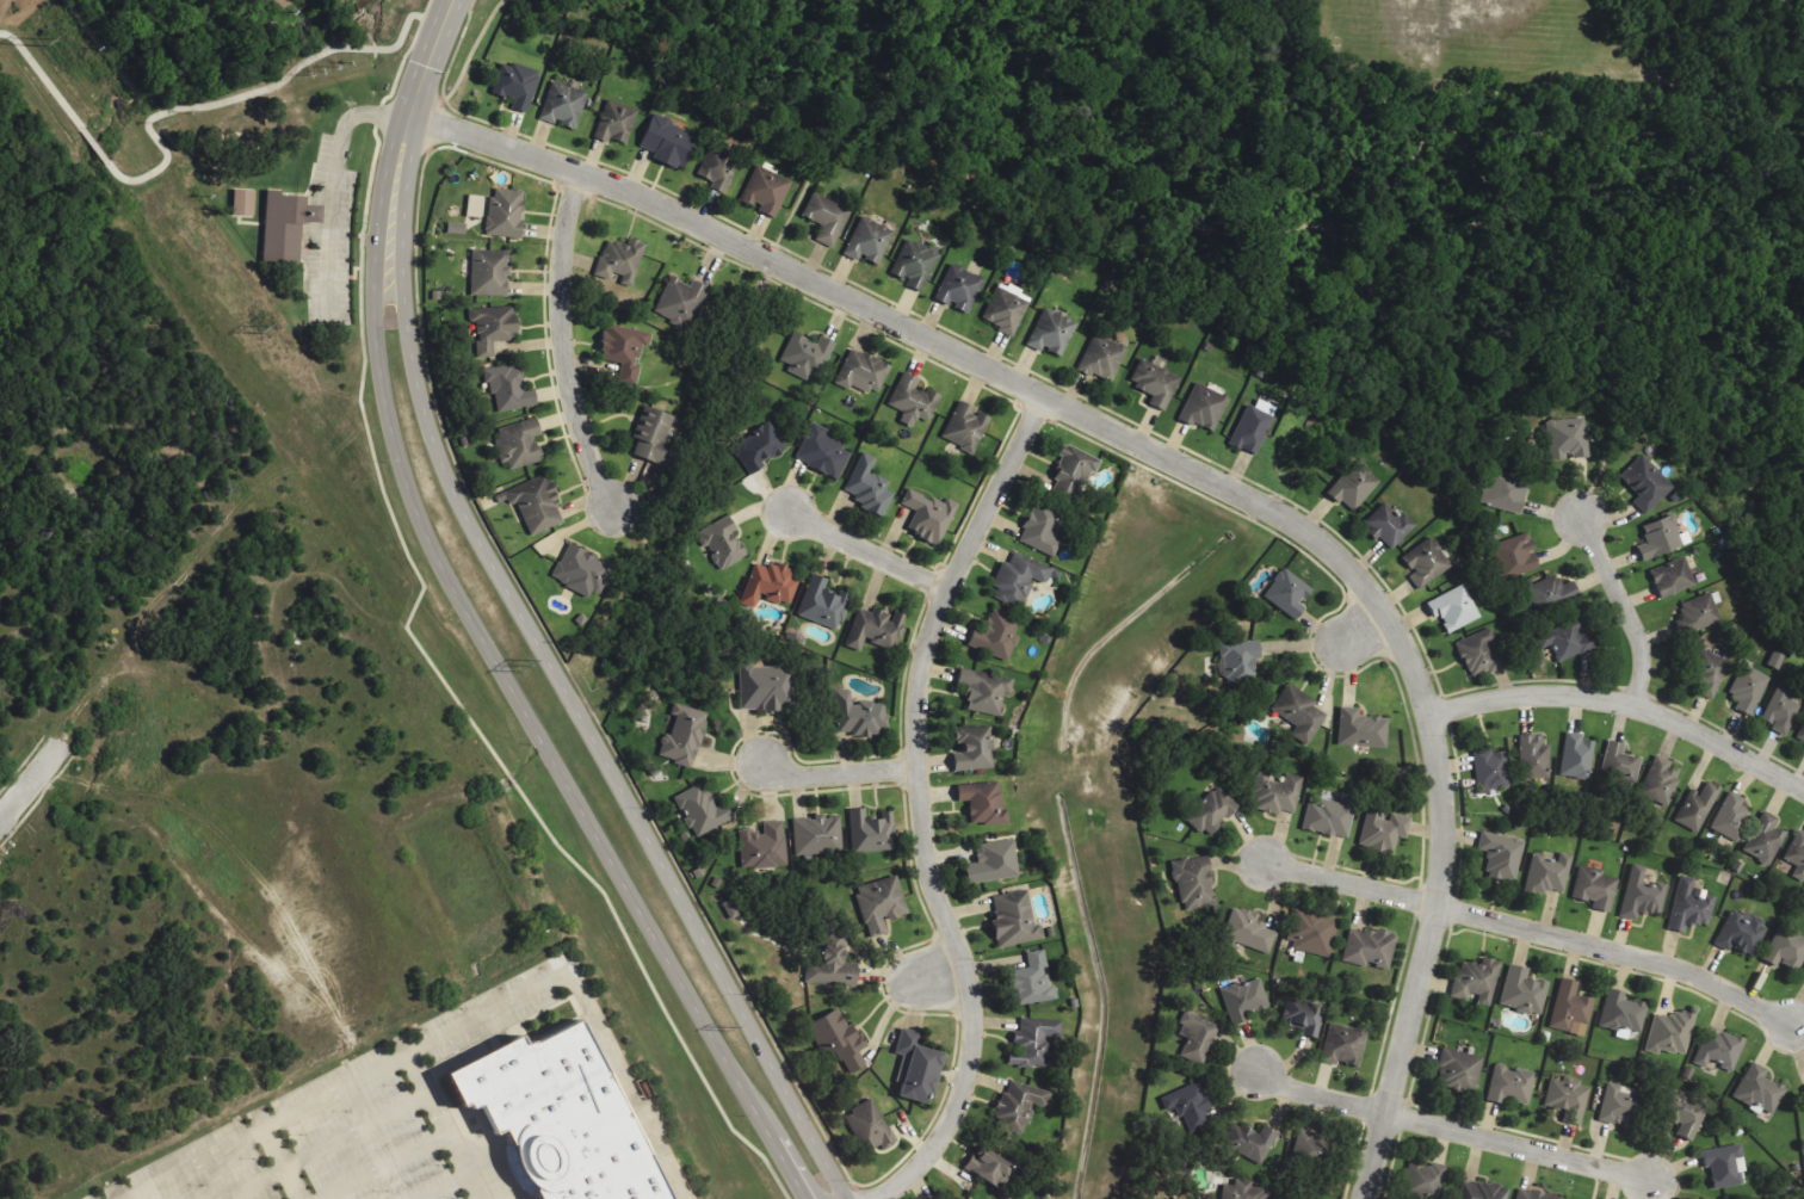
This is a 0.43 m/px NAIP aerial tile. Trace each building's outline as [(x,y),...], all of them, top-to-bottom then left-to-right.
[(525,113),(541,74),(512,62),(510,66),(501,63),(490,91),(513,101),(511,108),(525,113)] [(561,124),(561,126),(577,131),(586,91),(549,82),(540,119),(561,124)] [(637,111),(605,102),(594,139),(607,143),(609,139),(628,145),(637,111)] [(639,146),(655,153),(652,159),(682,171),(698,133),(651,114),(639,146)] [(725,194),(738,158),(707,147),(697,176),(711,182),(709,189),(725,194)] [(791,180),(754,167),(742,201),(760,207),(758,212),(776,219),(791,180)] [(232,215),(253,216),(254,190),(233,189),(232,215)] [(521,238),(522,190),(489,189),(488,237),(521,238)] [(299,264),(300,222),(319,223),(319,205),(303,205),(303,196),(277,195),(277,190),(265,190),(262,262),(299,264)] [(483,196),(468,194),(465,216),(480,218),(483,196)] [(835,248),(849,208),(810,194),(802,217),(821,224),(815,240),(835,248)] [(877,265),(894,232),(862,216),(843,254),(857,261),(860,256),(877,265)] [(465,234),(466,224),(447,223),(447,234),(465,234)] [(644,242),(625,238),(623,244),(607,240),(598,277),(611,280),(611,279),(634,284),(644,242)] [(920,292),(942,249),(929,242),(926,247),(908,238),(890,273),(908,282),(907,285),(920,292)] [(470,296),(507,297),(508,251),(471,250),(470,296)] [(935,299),(951,306),(951,307),(968,314),(983,278),(949,264),(935,299)] [(691,280),(689,285),(669,276),(654,314),(690,329),(708,287),(691,280)] [(998,281),(981,321),(1015,335),(1031,295),(998,281)] [(476,359),(494,359),(494,341),(511,342),(511,333),(515,333),(516,306),(468,306),(468,331),(476,331),(476,359)] [(1026,345),(1041,352),(1043,349),(1062,357),(1078,322),(1044,307),(1026,345)] [(597,360),(621,364),(617,382),(636,386),(640,366),(636,365),(640,345),(648,347),(651,333),(604,323),(597,360)] [(833,342),(819,336),(816,343),(793,332),(779,360),(790,365),(787,372),(813,385),(833,342)] [(1111,383),(1127,349),(1094,333),(1076,370),(1090,377),(1091,373),(1111,383)] [(834,384),(849,391),(852,384),(878,396),(892,366),(851,348),(834,384)] [(1164,411),(1180,378),(1163,370),(1167,361),(1155,355),(1151,364),(1140,358),(1127,385),(1152,396),(1149,404),(1164,411)] [(519,364),(488,369),(495,413),(537,405),(534,388),(523,390),(519,364)] [(940,396),(917,387),(920,380),(902,373),(889,406),(903,412),(899,423),(913,428),(917,418),(930,423),(940,396)] [(1213,433),(1229,398),(1194,383),(1179,418),(1213,433)] [(1246,404),(1228,443),(1255,455),(1276,407),(1256,398),(1252,407),(1246,404)] [(975,409),(959,401),(941,440),(974,454),(990,419),(974,412),(975,409)] [(631,455),(665,468),(674,446),(664,442),(673,418),(644,406),(632,438),(637,440),(631,455)] [(1589,455),(1584,417),(1545,421),(1550,461),(1565,459),(1565,458),(1589,455)] [(541,461),(534,437),(540,435),(536,418),(494,429),(503,463),(507,462),(509,470),(541,461)] [(755,429),(757,433),(732,447),(746,472),(786,450),(769,421),(755,429)] [(794,461),(838,479),(849,453),(839,449),(841,444),(824,437),(827,429),(811,422),(794,461)] [(1096,459),(1062,443),(1056,455),(1062,458),(1047,491),(1075,504),(1096,459)] [(883,518),(894,494),(885,490),(888,482),(870,474),(877,458),(861,452),(845,491),(856,496),(852,504),(883,518)] [(1618,477),(1638,498),(1633,502),(1645,515),(1674,487),(1642,454),(1618,477)] [(1327,491),(1352,513),(1380,481),(1355,459),(1327,491)] [(1521,513),(1527,476),(1486,470),(1480,506),(1521,513)] [(529,536),(564,523),(545,471),(494,490),(499,504),(515,498),(529,536)] [(938,547),(958,504),(946,498),(943,505),(908,489),(901,505),(914,511),(905,531),(938,547)] [(1402,512),(1397,516),(1384,502),(1362,523),(1389,551),(1416,526),(1402,512)] [(1039,512),(1040,510),(1034,508),(1028,520),(1027,520),(1017,541),(1053,558),(1060,543),(1053,540),(1061,522),(1039,512)] [(1640,526),(1646,543),(1636,546),(1641,561),(1691,543),(1687,531),(1680,534),(1673,514),(1640,526)] [(746,557),(733,532),(735,531),(726,516),(697,532),(719,572),(746,557)] [(1537,569),(1531,551),(1534,550),(1528,532),(1492,545),(1504,581),(1537,569)] [(1408,577),(1419,591),(1451,565),(1429,537),(1401,559),(1413,573),(1408,577)] [(613,568),(568,544),(550,578),(588,598),(592,590),(599,594),(613,568)] [(1000,563),(991,586),(997,589),(994,598),(1021,608),(1033,579),(1046,584),(1053,568),(1013,552),(1007,566),(1000,563)] [(1696,584),(1684,556),(1648,571),(1660,599),(1696,584)] [(789,607),(802,575),(769,562),(767,568),(755,563),(739,603),(754,609),(760,596),(789,607)] [(1262,597),(1295,619),(1304,607),(1300,604),(1311,588),(1281,568),(1262,597)] [(797,616),(839,631),(851,595),(826,586),(828,579),(812,574),(797,616)] [(1579,600),(1573,581),(1560,585),(1558,576),(1527,585),(1535,613),(1579,600)] [(1444,635),(1480,618),(1464,584),(1428,601),(1444,635)] [(1717,591),(1679,604),(1682,615),(1675,618),(1680,636),(1721,623),(1715,604),(1720,602),(1717,591)] [(846,648),(860,652),(863,642),(895,651),(906,616),(892,612),(891,614),(873,608),(871,613),(858,609),(846,648)] [(966,646),(1008,661),(1017,636),(1014,635),(1019,621),(990,611),(982,634),(971,630),(966,646)] [(1593,649),(1586,633),(1581,635),(1574,620),(1535,637),(1541,650),(1551,646),(1559,664),(1593,649)] [(1496,640),(1490,628),(1454,643),(1470,680),(1499,668),(1489,643),(1496,640)] [(1216,643),(1218,684),(1254,682),(1253,661),(1259,661),(1258,641),(1216,643)] [(1728,660),(1702,652),(1690,691),(1715,700),(1728,660)] [(793,710),(792,666),(753,667),(753,663),(738,663),(740,712),(793,710)] [(1770,678),(1744,664),(1727,694),(1739,700),(1735,707),(1750,715),(1770,678)] [(998,716),(1002,693),(1010,695),(1013,677),(958,669),(955,693),(967,695),(964,711),(998,716)] [(1786,735),(1801,706),(1788,698),(1792,690),(1780,683),(1760,721),(1786,735)] [(1291,736),(1309,745),(1325,714),(1312,707),(1316,701),(1285,684),(1271,711),(1297,725),(1291,736)] [(837,736),(877,735),(877,730),(886,730),(886,702),(851,703),(851,690),(836,690),(837,736)] [(693,767),(706,712),(674,705),(662,760),(693,767)] [(1386,748),(1387,718),(1358,717),(1358,708),(1339,707),(1337,746),(1386,748)] [(994,770),(992,726),(954,728),(955,743),(960,743),(961,756),(952,756),(953,771),(994,770)] [(1593,741),(1582,740),(1583,734),(1565,732),(1561,777),(1590,779),(1593,741)] [(1549,779),(1550,744),(1543,743),(1543,735),(1519,735),(1518,778),(1549,779)] [(1635,783),(1640,757),(1622,754),(1624,743),(1608,740),(1600,776),(1635,783)] [(1472,752),(1477,792),(1508,788),(1503,748),(1472,752)] [(1669,805),(1679,772),(1668,769),(1671,760),(1654,754),(1640,795),(1669,805)] [(1294,816),(1302,777),(1285,773),(1283,781),(1258,776),(1251,806),(1294,816)] [(1675,822),(1699,833),(1721,787),(1706,780),(1700,793),(1690,788),(1675,822)] [(672,796),(695,838),(732,819),(723,802),(713,807),(700,782),(672,796)] [(956,784),(956,801),(967,801),(968,824),(1007,822),(1006,810),(1000,810),(999,782),(956,784)] [(1209,838),(1237,803),(1212,784),(1185,818),(1209,838)] [(1752,810),(1741,805),(1744,798),(1729,791),(1711,829),(1738,841),(1752,810)] [(1301,828),(1347,839),(1356,800),(1339,796),(1337,803),(1309,797),(1301,828)] [(1411,816),(1390,812),(1388,820),(1380,819),(1382,806),(1367,803),(1358,847),(1393,854),(1397,837),(1406,838),(1411,816)] [(864,808),(851,808),(854,852),(896,849),(893,810),(881,811),(882,817),(865,818),(864,808)] [(1778,818),(1762,810),(1742,852),(1770,865),(1786,832),(1774,826),(1778,818)] [(840,815),(823,816),(823,813),(812,813),(812,817),(793,818),(794,854),(841,853),(840,815)] [(786,867),(783,820),(762,821),(762,830),(738,831),(740,869),(786,867)] [(1798,829),(1784,859),(1798,865),(1793,876),(1803,882),(1803,832),(1798,829)] [(1523,839),(1480,831),(1477,848),(1489,850),(1484,877),(1515,883),(1523,839)] [(965,883),(1018,877),(1014,838),(975,843),(978,863),(963,865),(965,883)] [(1572,856),(1547,850),(1546,855),(1533,852),(1525,888),(1563,896),(1572,856)] [(1173,861),(1180,910),(1214,906),(1207,855),(1173,861)] [(1660,914),(1666,881),(1643,876),(1645,867),(1630,864),(1620,917),(1635,920),(1637,909),(1660,914)] [(1591,908),(1611,912),(1617,879),(1602,876),(1603,870),(1578,865),(1573,898),(1593,902),(1591,908)] [(908,912),(895,874),(853,889),(870,938),(887,932),(883,921),(908,912)] [(1668,929),(1685,932),(1687,923),(1708,928),(1716,894),(1692,889),(1695,878),(1680,875),(1668,929)] [(1034,928),(1027,892),(989,899),(999,948),(1044,938),(1041,926),(1034,928)] [(1258,915),(1233,906),(1222,937),(1269,954),(1277,931),(1255,923),(1258,915)] [(1730,947),(1753,956),(1767,922),(1730,907),(1715,945),(1728,951),(1730,947)] [(1293,949),(1329,958),(1339,919),(1293,908),(1286,939),(1295,941),(1293,949)] [(1396,936),(1350,925),(1341,961),(1365,966),(1365,964),(1388,969),(1396,936)] [(1803,959),(1803,937),(1779,925),(1762,960),(1776,967),(1778,963),(1798,972),(1803,959)] [(804,983),(855,985),(856,964),(845,963),(846,934),(837,934),(838,929),(819,928),(818,962),(805,961),(804,983)] [(1057,999),(1055,987),(1047,988),(1044,968),(1047,968),(1044,951),(1026,953),(1028,968),(1005,972),(1010,1006),(1057,999)] [(1501,961),(1482,957),(1480,965),(1460,960),(1450,997),(1467,1001),(1469,993),(1478,995),(1476,1003),(1489,1006),(1501,961)] [(1548,984),(1526,978),(1528,969),(1508,964),(1499,1005),(1540,1015),(1548,984)] [(1271,1008),(1259,976),(1219,991),(1231,1022),(1271,1008)] [(1593,998),(1575,994),(1578,981),(1559,977),(1549,1028),(1570,1032),(1572,1021),(1588,1024),(1593,998)] [(1641,1033),(1647,1004),(1625,998),(1627,992),(1608,988),(1599,1027),(1617,1031),(1615,1037),(1627,1040),(1629,1030),(1641,1033)] [(1316,1015),(1318,1004),(1288,997),(1281,1024),(1301,1029),(1299,1034),(1317,1038),(1321,1017),(1316,1015)] [(866,1064),(858,1051),(864,1048),(838,1005),(807,1024),(825,1054),(834,1049),(849,1074),(866,1064)] [(1694,1015),(1672,1010),(1670,1017),(1655,1014),(1647,1046),(1685,1055),(1694,1015)] [(1220,1026),(1186,1011),(1177,1031),(1188,1036),(1180,1055),(1203,1065),(1220,1026)] [(444,1080),(465,1120),(481,1111),(527,1198),(673,1198),(579,1016),(444,1080)] [(1320,1061),(1336,1066),(1337,1061),(1358,1067),(1367,1032),(1330,1022),(1320,1061)] [(1744,1040),(1707,1027),(1694,1064),(1708,1068),(1710,1063),(1733,1071),(1744,1040)] [(940,1052),(917,1046),(920,1033),(900,1028),(895,1052),(907,1055),(897,1097),(928,1104),(940,1052)] [(1473,1093),(1482,1057),(1442,1047),(1436,1068),(1446,1070),(1442,1085),(1473,1093)] [(1767,1070),(1752,1061),(1732,1097),(1759,1112),(1761,1109),(1772,1115),(1787,1089),(1764,1076),(1767,1070)] [(1535,1073),(1515,1068),(1514,1069),(1494,1064),(1485,1100),(1503,1104),(1504,1100),(1527,1106),(1535,1073)] [(1545,1108),(1564,1111),(1562,1121),(1581,1125),(1588,1083),(1562,1078),(1562,1081),(1550,1079),(1545,1108)] [(1033,1104),(1046,1108),(1051,1092),(1005,1079),(992,1126),(1024,1135),(1033,1104)] [(1174,1108),(1179,1119),(1184,1117),(1191,1132),(1211,1123),(1206,1112),(1211,1109),(1198,1080),(1159,1098),(1165,1112),(1174,1108)] [(1597,1119),(1634,1129),(1644,1092),(1607,1082),(1597,1119)] [(1707,1106),(1673,1091),(1661,1117),(1680,1126),(1676,1134),(1691,1142),(1707,1106)] [(875,1156),(898,1139),(869,1097),(846,1114),(875,1156)] [(1263,1125),(1258,1134),(1235,1121),(1222,1145),(1260,1165),(1278,1133),(1263,1125)] [(1327,1164),(1333,1137),(1298,1130),(1292,1157),(1327,1164)] [(1700,1150),(1703,1168),(1709,1167),(1713,1189),(1745,1184),(1739,1145),(1700,1150)] [(963,1171),(1002,1189),(1014,1165),(974,1146),(963,1171)] [(1428,1161),(1427,1164),(1410,1160),(1401,1194),(1418,1198),(1421,1198),(1422,1193),(1438,1197),(1447,1166),(1428,1161)] [(1251,1186),(1252,1182),(1234,1179),(1232,1185),(1225,1184),(1222,1198),(1266,1198),(1268,1189),(1251,1186)] [(1508,1188),(1464,1179),(1460,1198),(1506,1198),(1508,1188)] [(1562,1198),(1519,1186),(1516,1198),(1562,1198)]
